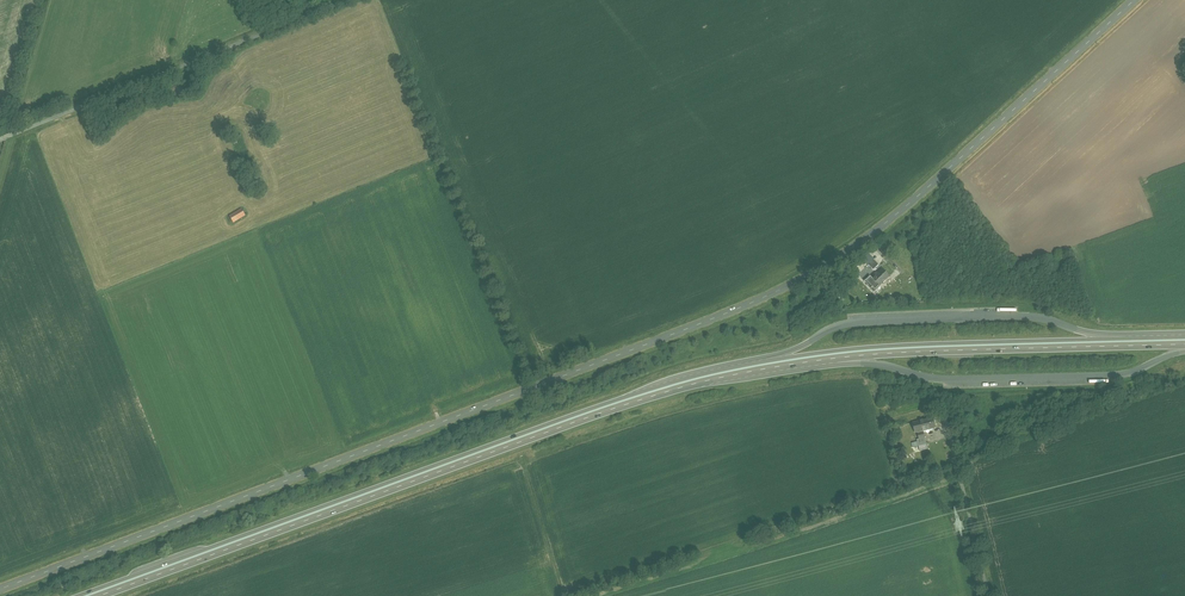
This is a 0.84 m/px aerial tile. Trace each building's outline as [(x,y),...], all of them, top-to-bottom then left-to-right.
[(182,92),(183,91),(183,89),(182,88),(181,86),(180,85),(179,84),(177,83),(176,83),(174,83),(173,83),(172,84),(171,84),(169,86),(168,87),(168,88),(168,89),(168,91),(168,92),(168,94),(169,95),(170,96),(172,98),(174,98),(175,98),(177,98),(178,97),(180,97),(181,96),(182,94),(182,92)] [(231,214),(234,220),(246,214),(242,207),(231,214)] [(873,260),(868,265),(873,270),(878,265),(873,260)] [(880,287),(889,278),(882,270),(878,274),(876,272),(870,277),(880,287)] [(880,287),(870,277),(864,283),(867,286),(866,287),(873,294),(880,287)] [(934,418),(913,423),(915,433),(936,427),(934,418)] [(924,432),(918,433),(919,439),(917,440),(919,446),(927,444),(924,432)]
